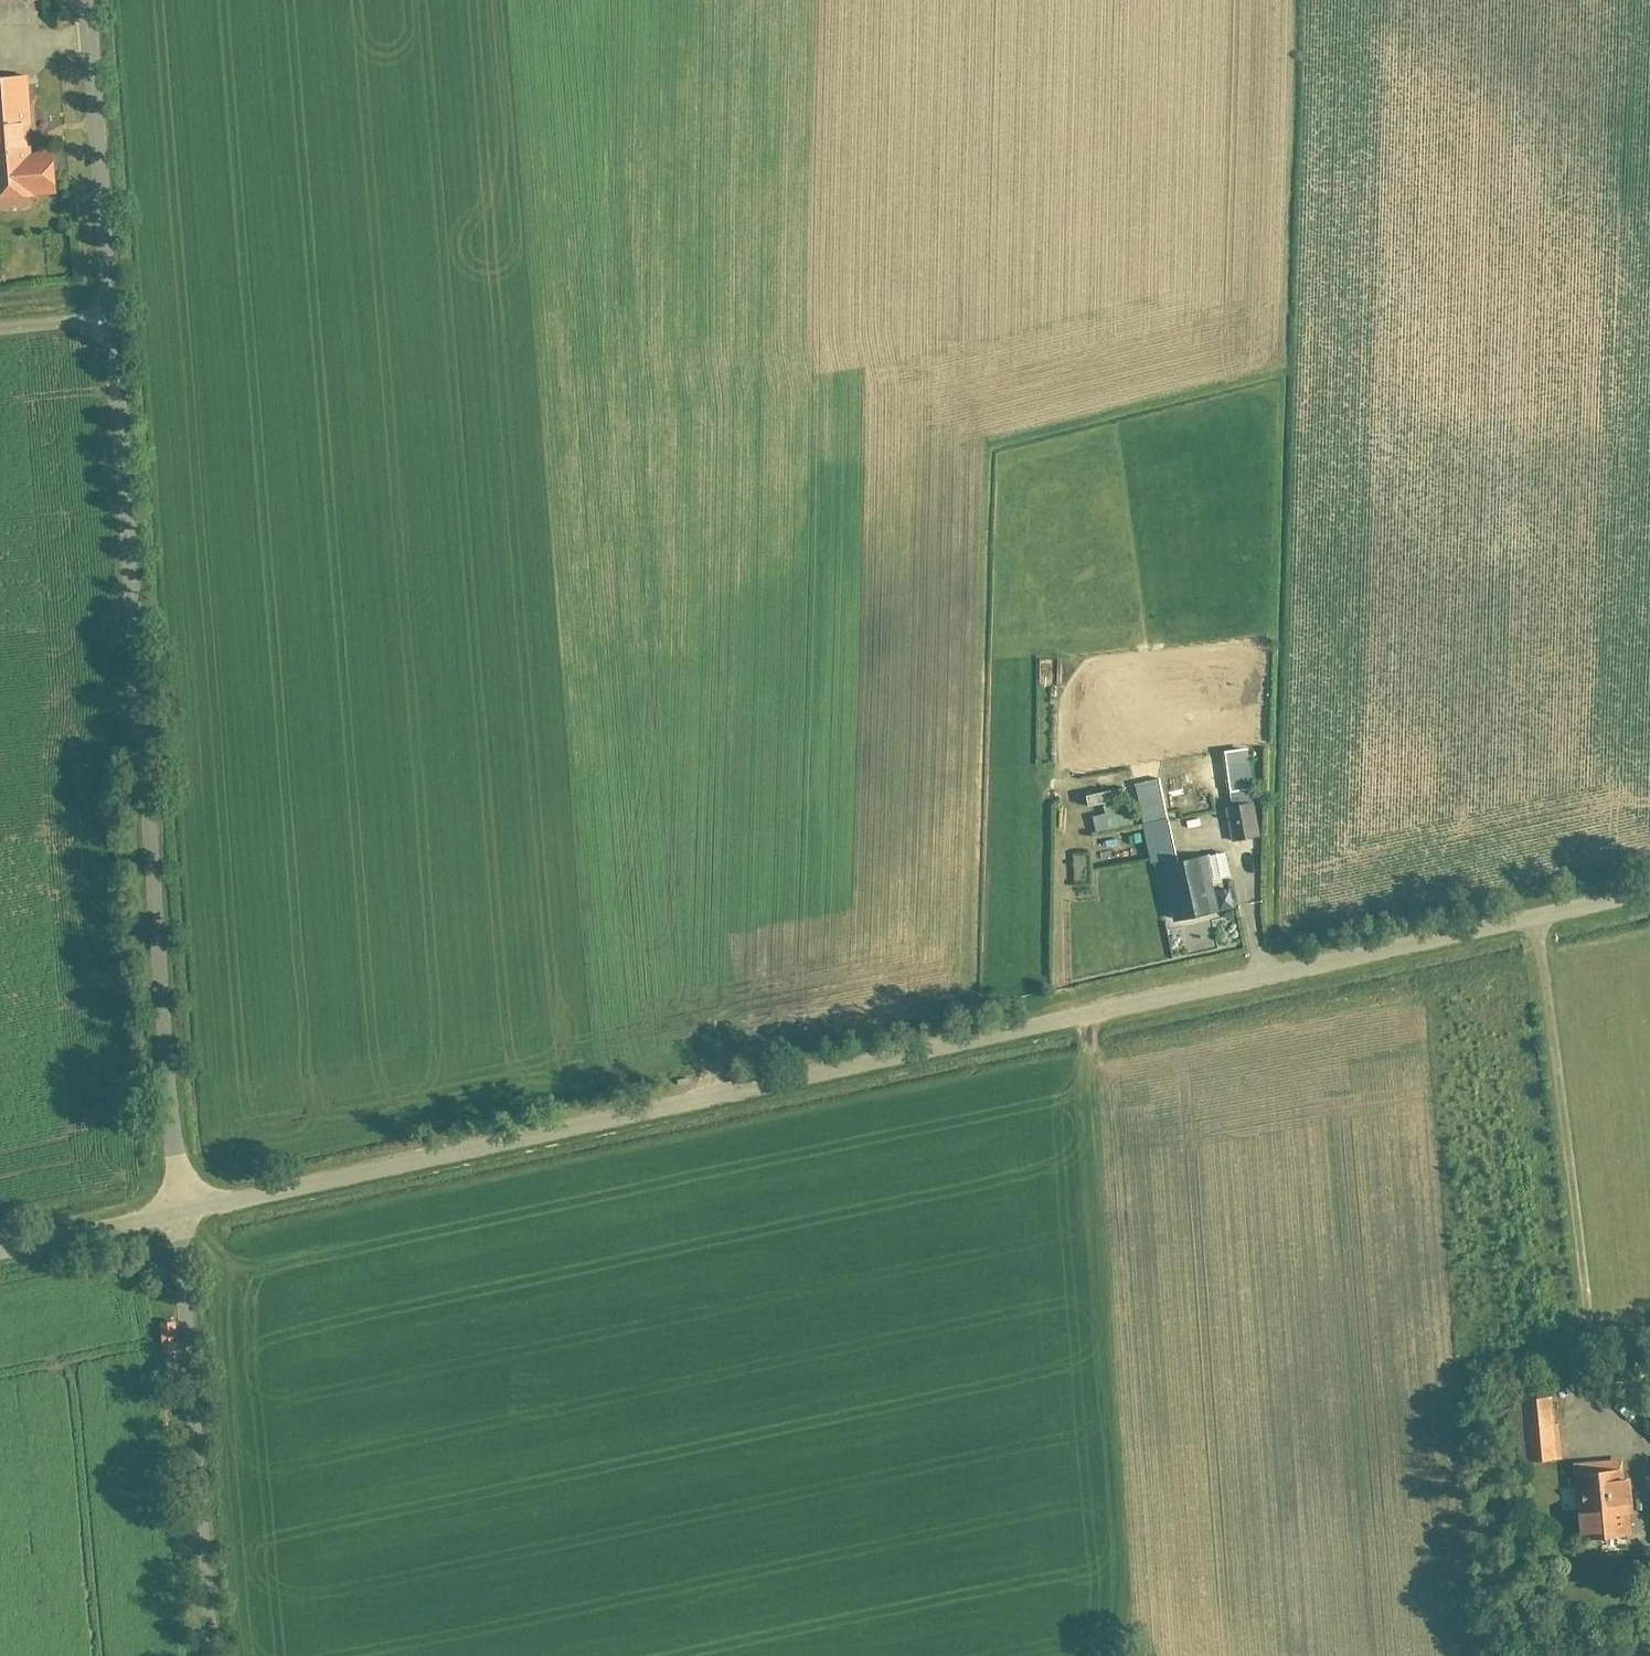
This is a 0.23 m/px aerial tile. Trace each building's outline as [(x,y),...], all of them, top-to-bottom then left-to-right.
[(41,201),(66,200),(63,154),(37,156),(32,81),(0,83),(0,204),(41,201)] [(1106,807),(1113,837),(1143,830),(1151,865),(1180,858),(1163,783),(1133,790),(1135,800),(1106,807)] [(1232,811),(1236,844),(1265,841),(1261,808),(1232,811)] [(1072,858),(1071,888),(1092,888),(1092,858),(1072,858)] [(1229,880),(1225,859),(1163,872),(1174,927),(1219,917),(1212,884),(1229,880)] [(180,1326),(160,1327),(162,1360),(181,1359),(180,1326)] [(1562,1465),(1556,1401),(1523,1404),(1528,1467),(1562,1465)] [(1559,1471),(1562,1515),(1581,1514),(1583,1544),(1636,1541),(1632,1474),(1591,1476),(1591,1469),(1559,1471)]
